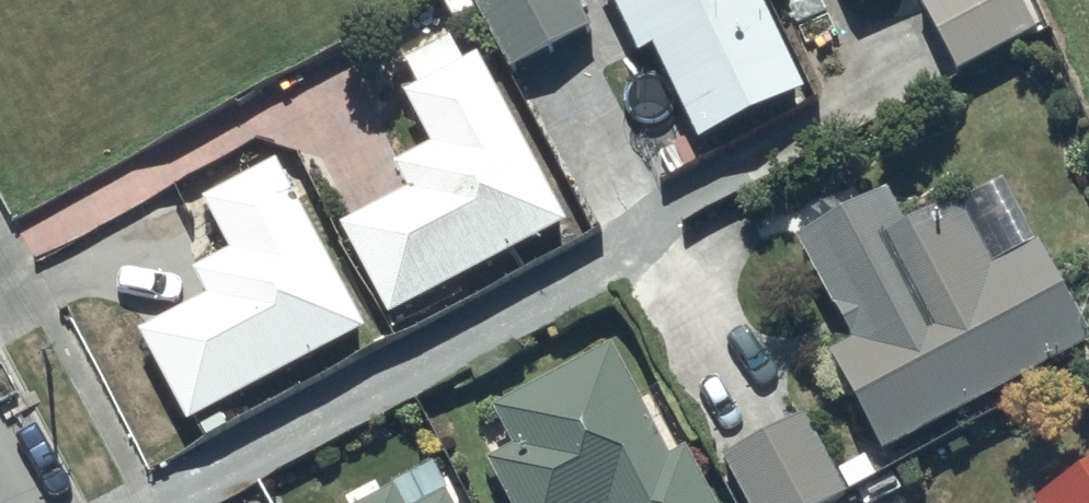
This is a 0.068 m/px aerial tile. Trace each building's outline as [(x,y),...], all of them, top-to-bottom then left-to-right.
[(579,0),(448,0),(447,1),(460,25),(486,12),(518,73),(596,33),(579,0)] [(754,0),(604,0),(640,72),(654,65),(703,162),(809,109),(754,0)] [(915,5),(957,83),(1037,40),(1015,0),(925,0),(915,5)] [(566,242),(477,73),(464,80),(450,54),(405,78),(420,106),(406,113),(434,165),(396,185),(409,211),(342,246),(389,335),(566,242)] [(367,348),(277,177),(205,217),(232,269),(195,289),(209,314),(141,350),(190,442),(367,348)] [(883,471),(1088,363),(1088,357),(1038,259),(994,282),(963,224),(911,251),(891,214),(801,261),(853,361),(833,372),(883,471)] [(493,428),(513,465),(489,478),(502,502),(706,502),(686,466),(670,474),(611,365),(493,428)] [(728,455),(754,502),(839,502),(851,497),(807,414),(728,455)] [(380,502),(451,502),(437,475),(380,502)] [(1088,488),(1066,502),(1088,502),(1088,490),(1088,488)]
